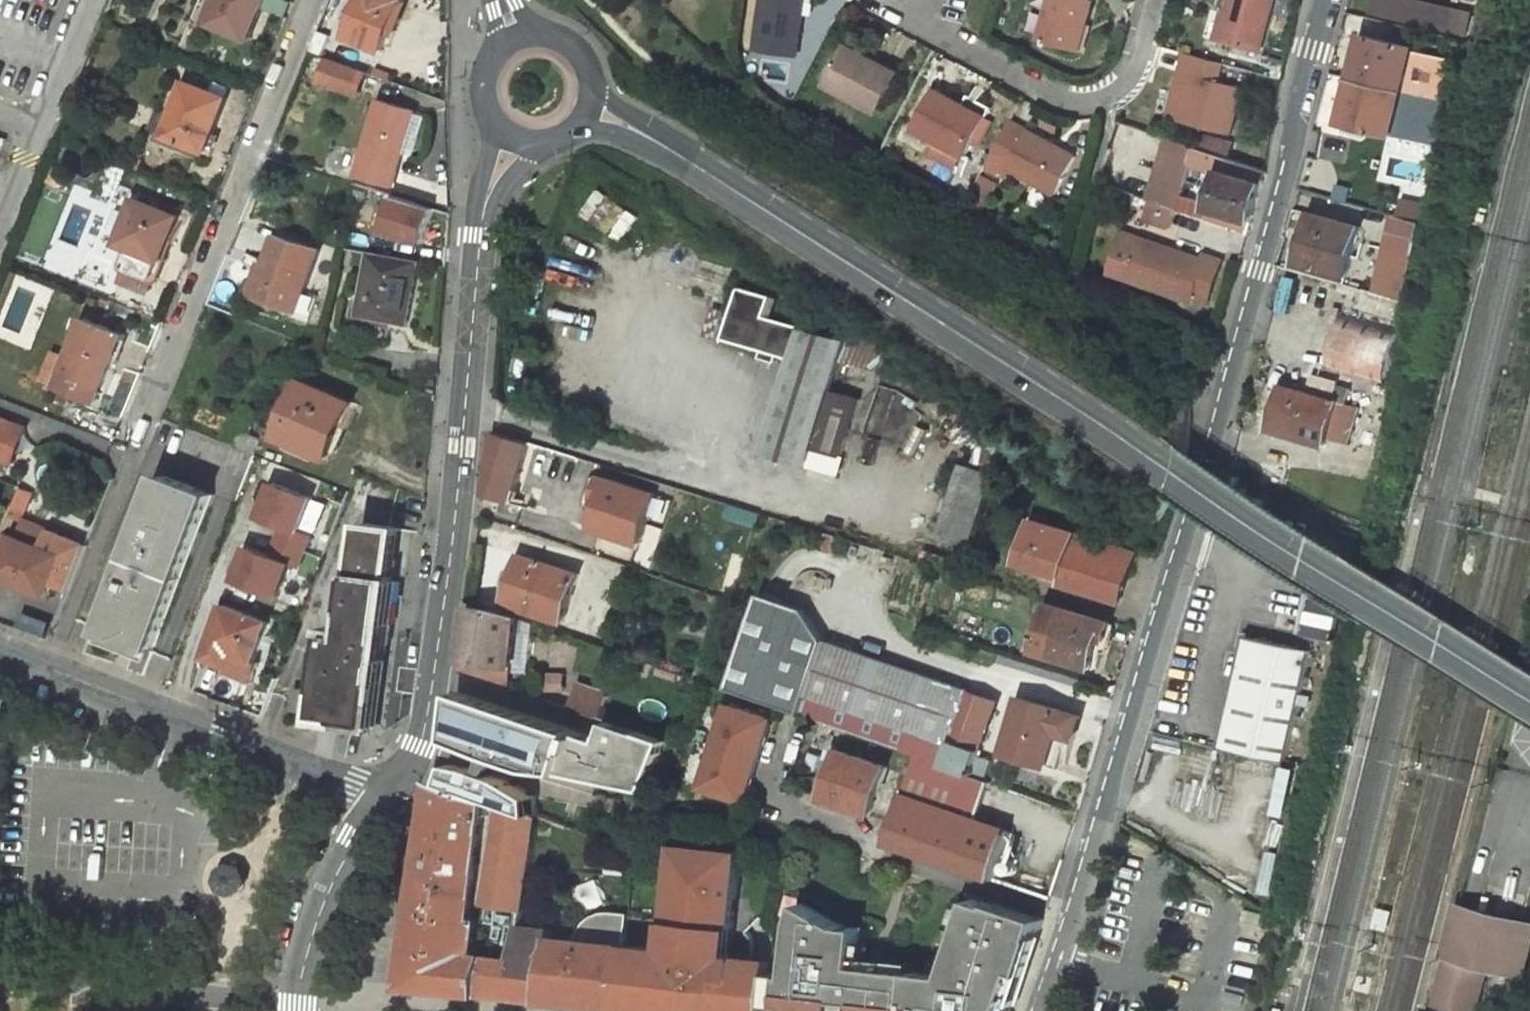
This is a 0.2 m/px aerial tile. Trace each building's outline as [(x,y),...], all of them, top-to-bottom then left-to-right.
[(212,23),(246,37),(256,11),(261,13),(266,0),(222,0),(212,23)] [(348,35),(383,51),(404,0),(362,0),(348,35)] [(755,49),(796,55),(802,15),(797,14),(799,0),(763,0),(755,49)] [(1039,39),(1079,51),(1094,0),(1051,0),(1039,39)] [(1221,40),(1256,50),(1269,0),(1232,0),(1221,40)] [(1398,0),(1376,0),(1372,12),(1463,35),(1468,17),(1398,0)] [(246,37),(251,38),(261,13),(256,11),(246,37)] [(1366,35),(1343,122),(1438,147),(1460,63),(1414,51),(1415,48),(1366,35)] [(878,52),(851,38),(826,84),(878,111),(898,72),(874,59),(878,52)] [(1168,116),(1229,134),(1242,89),(1219,82),(1224,63),(1187,52),(1181,72),(1195,76),(1189,96),(1175,92),(1168,116)] [(369,71),(331,57),(322,81),(361,94),(369,71)] [(228,99),(188,82),(176,112),(170,110),(168,115),(157,111),(150,129),(161,134),(158,139),(190,152),(192,146),(206,152),(228,99)] [(989,107),(968,96),(963,105),(935,91),(915,129),(932,139),(927,150),(959,167),(989,107)] [(415,110),(381,99),(358,176),(392,186),(397,170),(399,171),(405,151),(402,150),(415,110)] [(1008,169),(1057,194),(1076,156),(1009,121),(984,167),(1003,177),(1008,169)] [(1222,170),(1226,157),(1200,148),(1196,162),(1222,170)] [(1213,204),(1182,194),(1177,209),(1247,233),(1266,170),(1226,157),(1222,170),(1213,204)] [(383,230),(427,244),(439,206),(395,192),(383,230)] [(173,236),(181,217),(137,199),(119,244),(134,250),(120,283),(146,293),(160,259),(159,259),(169,234),(173,236)] [(1171,228),(1177,209),(1149,200),(1143,219),(1171,228)] [(1361,228),(1313,212),(1298,263),(1346,278),(1361,228)] [(1374,292),(1403,301),(1420,223),(1391,215),(1374,292)] [(320,249),(279,234),(270,260),(264,258),(252,292),(298,310),(320,249)] [(1108,272),(1191,300),(1192,296),(1207,301),(1221,261),(1207,256),(1205,260),(1171,249),(1169,254),(1139,243),(1120,236),(1108,272)] [(1171,249),(1141,238),(1139,243),(1169,254),(1171,249)] [(420,262),(371,253),(359,313),(409,323),(420,262)] [(771,297),(740,287),(723,338),(763,351),(761,358),(777,363),(779,356),(793,361),(765,453),(835,475),(858,400),(831,391),(836,374),(840,359),(860,366),(882,372),(888,353),(873,348),(875,342),(848,334),(846,341),(817,331),(821,320),(806,315),(803,328),(765,316),(771,297)] [(1358,288),(1349,320),(1397,333),(1407,302),(1403,301),(1374,292),(1358,288)] [(1342,308),(1334,305),(1329,322),(1337,324),(1342,308)] [(1341,317),(1326,366),(1383,384),(1397,333),(1349,320),(1341,317)] [(126,336),(87,319),(70,358),(58,386),(97,402),(126,336)] [(70,358),(55,352),(43,379),(58,386),(70,358)] [(836,374),(856,380),(860,366),(840,359),(836,374)] [(1338,382),(1313,375),(1310,388),(1334,395),(1338,382)] [(353,402),(304,380),(278,437),(328,459),(353,402)] [(915,403),(925,392),(911,380),(902,392),(915,403)] [(1349,390),(1338,387),(1334,401),(1284,385),(1271,427),(1290,433),(1290,435),(1326,445),(1329,435),(1347,441),(1357,407),(1345,404),(1349,390)] [(30,471),(44,436),(0,419),(0,459),(30,471)] [(262,438),(239,428),(231,444),(256,454),(262,438)] [(517,502),(534,439),(499,430),(482,492),(517,502)] [(995,476),(964,466),(942,537),(973,547),(995,476)] [(371,479),(358,474),(348,498),(361,504),(371,479)] [(214,494),(164,475),(103,630),(153,650),(214,494)] [(274,541),(305,555),(329,501),(276,477),(259,515),(281,525),(274,541)] [(656,494),(604,477),(593,508),(600,510),(593,528),(640,543),(656,494)] [(14,537),(32,493),(21,489),(3,533),(14,537)] [(402,527),(364,521),(348,636),(344,636),(345,632),(338,632),(337,636),(331,635),(320,716),(376,725),(386,658),(382,658),(384,643),(387,644),(397,577),(395,577),(402,527)] [(1077,535),(1032,521),(1019,563),(1060,575),(1069,547),(1131,566),(1134,555),(1077,537),(1077,535)] [(48,590),(50,585),(69,592),(88,546),(51,531),(44,549),(14,537),(3,533),(0,540),(0,565),(2,566),(0,571),(0,577),(15,583),(17,578),(48,590)] [(826,534),(820,552),(831,555),(836,537),(826,534)] [(247,543),(236,581),(285,595),(296,557),(247,543)] [(1060,575),(1064,577),(1062,585),(1120,603),(1131,566),(1069,547),(1060,575)] [(578,575),(521,556),(505,604),(563,623),(578,575)] [(15,583),(46,595),(48,590),(17,578),(15,583)] [(762,595),(728,689),(785,709),(920,755),(919,756),(988,780),(994,762),(980,757),(982,751),(979,750),(995,706),(968,696),(970,690),(829,641),(806,611),(762,595)] [(268,622),(225,605),(205,657),(234,668),(236,663),(251,669),(268,622)] [(1112,624),(1050,605),(1035,651),(1091,669),(1100,640),(1106,642),(1112,624)] [(462,660),(512,667),(519,618),(491,608),(469,606),(462,660)] [(1238,634),(1212,746),(1275,763),(1301,650),(1238,634)] [(512,667),(462,660),(461,671),(509,688),(512,667)] [(313,694),(294,690),(291,711),(310,714),(313,694)] [(458,693),(452,740),(534,770),(563,773),(648,791),(667,741),(608,721),(602,740),(458,693)] [(1080,716),(1021,699),(1005,754),(1057,769),(1064,748),(1071,750),(1080,716)] [(602,705),(585,700),(581,712),(598,717),(602,705)] [(731,705),(717,745),(703,786),(745,801),(773,719),(731,705)] [(887,768),(840,752),(823,800),(870,817),(871,815),(884,820),(900,774),(886,769),(887,768)] [(996,871),(1010,832),(979,821),(993,782),(988,780),(919,756),(888,841),(994,878),(999,879),(1002,874),(996,871)] [(1214,759),(1206,756),(1201,769),(1208,772),(1214,759)] [(452,762),(447,782),(490,797),(536,814),(535,797),(504,778),(473,767),(452,762)] [(1208,772),(1201,769),(1198,776),(1206,779),(1208,772)] [(436,782),(417,909),(452,917),(454,900),(476,903),(485,838),(490,797),(447,782),(440,779),(438,780),(436,782)] [(484,904),(495,906),(512,909),(509,924),(507,938),(499,937),(493,971),(512,974),(520,932),(521,925),(541,816),(536,814),(490,797),(485,838),(494,839),(484,904)] [(774,974),(771,973),(772,968),(732,964),(724,964),(726,935),(735,936),(741,860),(701,857),(702,854),(682,852),(682,855),(687,856),(685,879),(675,878),(673,898),(683,898),(681,921),(671,920),(671,922),(679,923),(677,952),(668,952),(627,947),(620,1009),(636,1010),(686,1010),(687,1009),(701,1010),(770,1010),(774,974)] [(682,855),(677,855),(675,878),(685,879),(687,856),(682,855)] [(994,878),(992,883),(956,870),(949,889),(1012,910),(1006,927),(1038,940),(1052,897),(999,879),(994,878)] [(673,898),(671,920),(681,921),(683,898),(673,898)] [(476,903),(454,900),(452,917),(474,919),(476,903)] [(868,942),(872,912),(851,904),(845,933),(843,946),(839,980),(835,1010),(882,1010),(888,950),(868,942)] [(1425,1010),(1478,1010),(1489,966),(1528,976),(1529,969),(1529,923),(1524,922),(1454,905),(1438,959),(1425,1010)] [(512,909),(495,906),(492,921),(509,924),(512,909)] [(817,913),(807,908),(803,917),(814,921),(817,913)] [(1374,908),(1369,928),(1384,932),(1389,912),(1374,908)] [(486,970),(488,956),(478,953),(482,920),(474,919),(452,917),(417,909),(406,985),(482,993),(486,970)] [(552,938),(542,1000),(620,1009),(627,947),(631,915),(614,913),(604,913),(594,916),(587,922),(580,930),(577,941),(552,938)] [(791,944),(776,941),(772,968),(771,973),(774,974),(770,1010),(819,1010),(821,978),(822,969),(808,967),(813,939),(818,942),(819,938),(819,923),(814,921),(803,917),(796,914),(791,944)] [(671,922),(668,952),(677,952),(679,923),(671,922)] [(845,933),(819,923),(819,938),(843,946),(845,933)] [(521,925),(520,932),(552,936),(554,929),(521,925)] [(977,930),(971,946),(1018,963),(1007,995),(1019,999),(1034,952),(977,930)] [(512,974),(508,996),(542,1000),(552,938),(552,936),(520,932),(512,974)] [(732,964),(735,936),(726,935),(724,964),(732,964)] [(926,1006),(917,1005),(922,963),(888,950),(882,1010),(925,1010),(926,1006)] [(482,993),(486,994),(490,970),(486,970),(482,993)] [(493,971),(490,970),(486,994),(508,996),(512,974),(493,971)] [(821,978),(819,1010),(835,1010),(839,980),(821,978)] [(972,980),(964,1010),(1015,1010),(1019,999),(1007,995),(972,980)]
